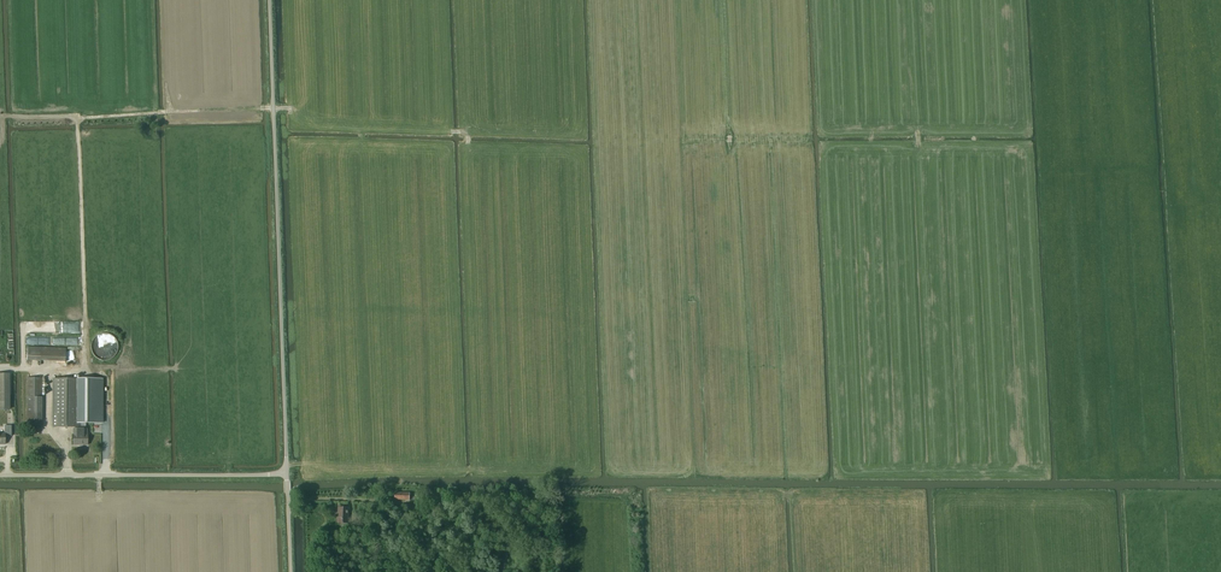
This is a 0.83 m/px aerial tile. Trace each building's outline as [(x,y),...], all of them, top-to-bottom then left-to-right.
[(98,358),(110,359),(110,355),(115,355),(116,345),(111,344),(112,338),(104,337),(104,339),(99,338),(98,342),(103,343),(103,347),(99,347),(98,358)] [(27,361),(66,362),(66,348),(27,347),(27,361)] [(0,373),(0,409),(5,409),(10,410),(10,373),(5,373),(0,373)] [(42,421),(43,377),(27,377),(27,421),(42,421)] [(79,427),(81,427),(81,423),(102,424),(103,379),(81,379),(53,379),(52,427),(73,427),(79,427)] [(11,434),(11,425),(4,425),(4,433),(0,433),(0,444),(5,444),(5,434),(11,434)] [(73,434),(73,445),(87,445),(87,434),(79,434),(79,427),(73,427),(73,434)] [(338,523),(341,523),(341,527),(349,527),(349,523),(348,523),(348,508),(339,508),(338,523)]
